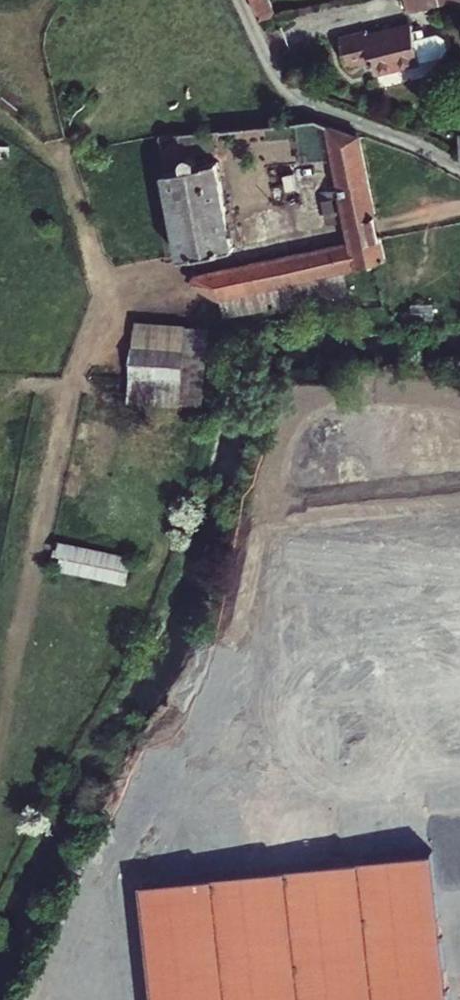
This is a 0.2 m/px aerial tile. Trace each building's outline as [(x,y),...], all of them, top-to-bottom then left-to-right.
[(263,20),(278,14),(272,0),(254,0),(263,20)] [(407,14),(440,6),(439,0),(404,0),(407,14)] [(367,31),(340,37),(346,66),(372,61),(374,74),(419,64),(419,63),(442,57),(447,49),(445,40),(437,34),(423,38),(421,30),(412,32),(410,25),(368,34),(367,31)] [(358,134),(328,124),(348,222),(375,216),(358,134)] [(165,172),(182,259),(234,249),(218,161),(207,164),(207,159),(195,161),(194,157),(189,156),(185,158),(183,161),(185,168),(165,172)] [(348,222),(352,242),(379,236),(375,216),(348,222)] [(198,275),(194,283),(216,297),(243,291),(258,290),(264,288),(351,268),(385,262),(379,236),(352,242),(198,275)] [(130,398),(203,402),(207,322),(134,318),(130,398)] [(146,999),(448,999),(452,983),(442,844),(459,842),(459,532),(279,545),(255,642),(198,646),(203,720),(188,721),(190,742),(181,779),(179,755),(122,759),(132,899),(137,879),(146,999)] [(63,539),(57,567),(127,581),(133,553),(63,539)]
